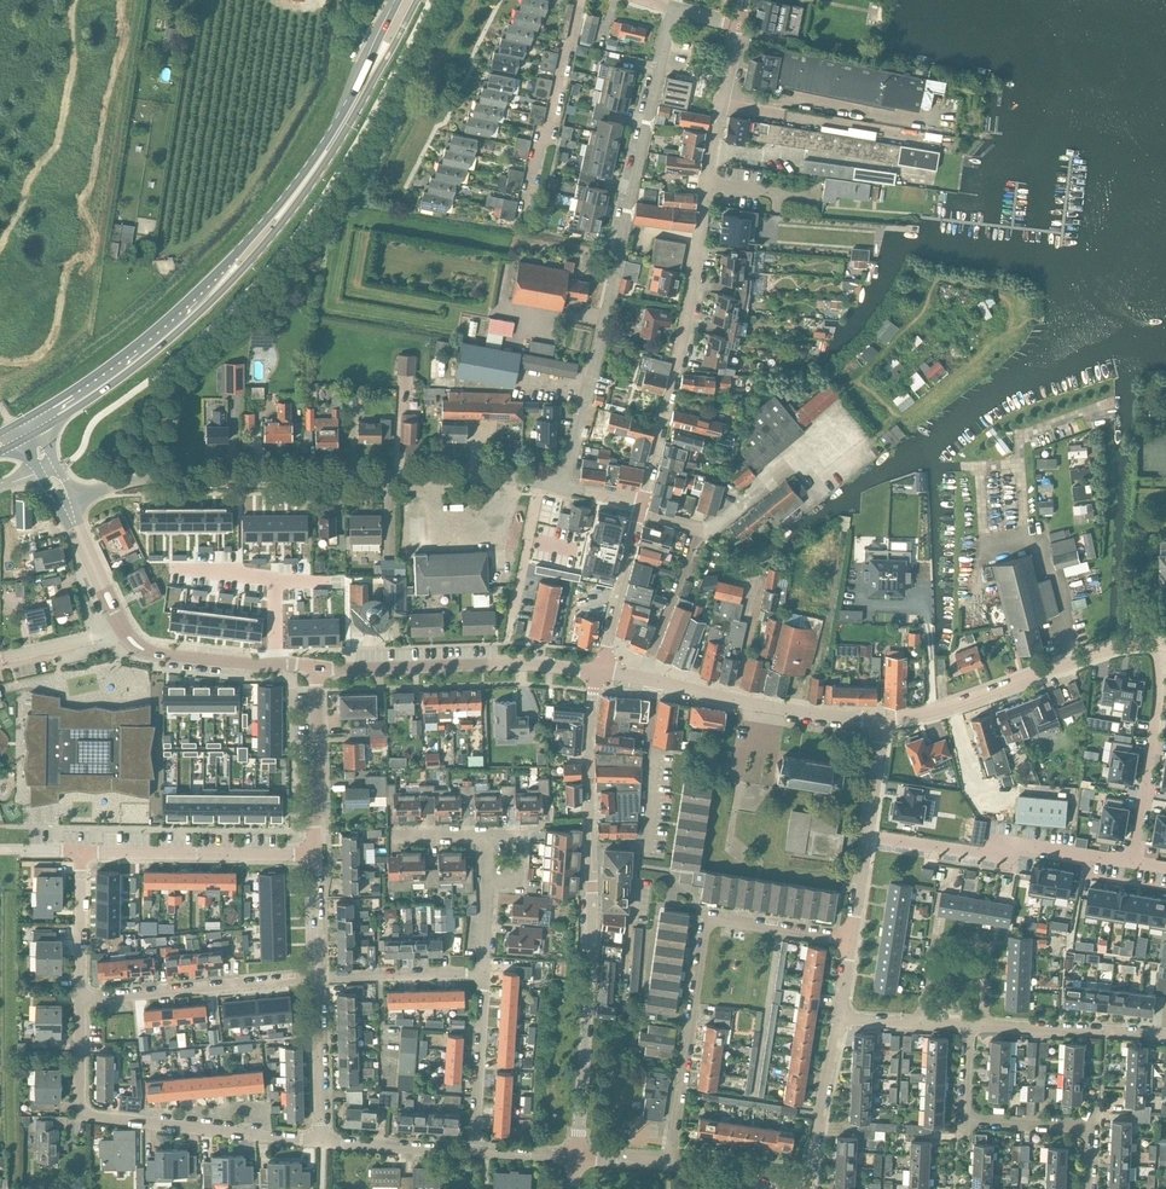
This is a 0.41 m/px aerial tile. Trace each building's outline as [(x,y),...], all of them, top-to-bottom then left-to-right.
[(540,14),(544,15),(547,0),(521,0),(521,3),(517,2),(516,7),(519,8),(540,14)] [(752,25),(774,30),(782,31),(785,18),(788,4),(780,2),(769,0),(759,0),(756,12),(753,25),(753,24),(752,25)] [(562,20),(570,22),(573,4),(566,2),(562,20)] [(537,29),(540,14),(519,8),(516,7),(514,17),(509,16),(508,21),(511,22),(511,23),(533,28),(537,29)] [(587,14),(586,21),(597,24),(599,17),(587,14)] [(566,39),(570,22),(562,20),(559,38),(566,39)] [(530,43),(533,28),(511,23),(511,22),(508,21),(506,31),(503,31),(501,36),(504,37),(526,42),(526,43),(530,43)] [(592,43),(593,38),(597,24),(585,21),(580,40),(592,43)] [(643,40),(646,29),(614,21),(611,32),(643,40)] [(523,58),(526,43),(526,42),(504,37),(501,36),(499,46),(495,45),(494,51),(498,51),(497,52),(519,57),(523,58)] [(787,37),(785,46),(801,49),(803,40),(787,37)] [(608,38),(606,49),(615,51),(616,45),(617,43),(612,42),(613,39),(608,38)] [(750,59),(921,95),(925,77),(928,78),(929,70),(888,61),(886,69),(822,56),(762,43),(760,52),(750,57),(750,59)] [(542,59),(556,62),(558,53),(544,50),(542,59)] [(516,72),(519,57),(497,52),(498,51),(494,51),(492,61),(488,61),(487,66),(516,72)] [(600,63),(597,75),(604,77),(631,83),(634,70),(619,66),(620,59),(605,56),(604,63),(600,63)] [(554,71),(556,62),(542,59),(540,68),(554,71)] [(919,105),(921,95),(750,59),(744,84),(777,90),(781,85),(893,108),(894,105),(918,109),(918,108),(919,105)] [(486,87),(507,92),(511,93),(515,77),(490,71),(488,81),(484,80),(482,86),(486,87)] [(536,86),(550,89),(552,80),(538,76),(536,86)] [(666,78),(661,102),(686,107),(691,83),(692,81),(666,76),(666,78)] [(604,77),(601,90),(628,96),(631,83),(604,77)] [(929,110),(930,105),(935,79),(928,78),(925,77),(921,95),(919,105),(918,108),(929,110)] [(504,107),(507,92),(486,87),(482,86),(480,96),(476,95),(475,100),(478,101),(500,106),(504,107)] [(548,98),(550,89),(536,86),(534,95),(548,98)] [(595,102),(593,110),(608,113),(610,106),(625,109),(628,96),(601,90),(598,103),(595,102)] [(502,115),(504,107),(500,106),(478,101),(475,100),(473,110),(469,109),(468,115),(471,115),(471,116),(493,120),(493,121),(497,122),(498,114),(502,115)] [(530,113),(544,116),(547,107),(532,103),(530,113)] [(668,116),(670,108),(659,105),(657,114),(668,116)] [(707,128),(709,115),(673,108),(672,112),(675,112),(674,121),(707,128)] [(593,110),(592,117),(598,119),(595,131),(595,132),(618,137),(621,123),(607,120),(608,113),(593,110)] [(542,125),(544,116),(530,113),(528,122),(542,125)] [(490,135),(493,121),(493,120),(471,116),(471,115),(468,115),(466,124),(462,123),(461,129),(490,135)] [(759,122),(747,119),(729,116),(725,139),(743,142),(743,141),(746,141),(747,130),(758,132),(757,140),(936,170),(939,151),(760,121),(759,122)] [(701,157),(705,132),(684,129),(680,154),(701,157)] [(591,130),(588,144),(615,149),(618,137),(595,132),(595,131),(591,130)] [(470,153),(470,154),(474,154),(477,138),(452,133),(450,143),(446,142),(445,147),(448,148),(448,149),(470,153)] [(515,146),(529,150),(531,140),(517,137),(515,146)] [(586,144),(583,156),(590,157),(612,162),(615,149),(588,144),(586,144)] [(527,159),(529,150),(515,146),(513,156),(527,159)] [(467,169),(470,154),(470,153),(448,149),(448,148),(445,147),(443,157),(439,156),(438,161),(441,162),(441,163),(463,168),(467,169)] [(560,151),(558,159),(566,161),(568,152),(560,151)] [(699,173),(701,158),(669,154),(666,154),(663,154),(658,153),(657,162),(665,163),(664,169),(699,173)] [(580,169),(579,176),(594,180),(595,172),(609,176),(612,162),(590,157),(583,156),(580,169)] [(802,160),(800,171),(802,172),(814,173),(825,175),(893,184),(894,173),(802,160)] [(459,183),(463,168),(441,163),(441,162),(438,161),(436,171),(432,170),(431,176),(434,176),(433,177),(456,182),(455,182),(459,183)] [(508,178),(522,181),(524,171),(510,168),(508,178)] [(452,198),(455,182),(456,182),(433,177),(434,176),(431,176),(429,185),(425,185),(423,190),(427,190),(427,192),(448,196),(448,197),(452,198)] [(552,176),(550,185),(557,186),(559,178),(552,176)] [(578,184),(575,196),(577,197),(582,199),(604,204),(607,190),(592,187),(594,180),(579,176),(577,184),(578,184)] [(825,177),(822,200),(835,202),(836,195),(867,200),(870,183),(825,177)] [(520,190),(522,181),(508,178),(506,187),(520,190)] [(656,190),(644,188),(643,195),(655,197),(656,190)] [(445,211),(448,197),(448,196),(427,192),(427,190),(423,190),(422,199),(417,198),(416,205),(445,211)] [(695,208),(696,195),(663,192),(661,205),(695,208)] [(544,195),(543,203),(553,205),(555,197),(544,195)] [(575,210),(574,210),(602,216),(604,204),(582,199),(577,197),(577,198),(575,210)] [(503,198),(501,208),(516,211),(518,201),(503,198)] [(693,231),(695,210),(661,206),(636,202),(633,222),(693,231)] [(501,208),(499,217),(514,220),(515,211),(516,211),(501,208)] [(569,222),(567,230),(582,233),(583,226),(599,230),(602,216),(574,210),(572,222),(569,222)] [(757,212),(757,211),(739,210),(739,216),(722,215),(721,224),(721,225),(721,229),(721,230),(720,240),(753,243),(756,212),(757,212)] [(112,223),(109,241),(119,243),(119,242),(121,231),(122,224),(112,223)] [(680,268),(685,243),(655,237),(650,262),(680,268)] [(109,241),(106,256),(116,257),(117,250),(119,243),(109,241)] [(850,259),(865,260),(868,260),(868,249),(867,249),(851,248),(850,259)] [(722,254),(720,268),(728,269),(743,270),(753,271),(754,265),(755,251),(751,250),(739,249),(739,256),(722,254)] [(771,261),(772,261),(773,261),(774,261),(774,260),(775,260),(775,259),(775,258),(775,257),(775,256),(774,255),(773,255),(773,254),(772,254),(764,253),(764,261),(771,261)] [(573,271),(575,261),(565,260),(563,270),(519,261),(512,300),(562,309),(564,295),(586,299),(589,282),(567,278),(569,270),(573,271)] [(621,277),(618,291),(628,293),(631,279),(637,280),(638,276),(640,263),(628,261),(625,260),(622,275),(621,277)] [(651,279),(649,289),(657,291),(675,295),(679,276),(680,271),(661,267),(660,274),(660,276),(659,281),(651,279)] [(720,276),(719,282),(736,284),(735,291),(749,294),(750,294),(751,281),(750,280),(750,278),(743,277),(743,276),(743,270),(728,269),(720,268),(720,276)] [(717,293),(714,307),(727,310),(736,312),(738,312),(743,313),(744,313),(746,314),(747,307),(750,294),(749,294),(735,291),(733,297),(717,293)] [(831,300),(830,308),(841,308),(842,301),(831,300)] [(669,326),(672,312),(646,307),(641,334),(657,338),(660,325),(669,326)] [(714,307),(711,321),(728,325),(726,331),(732,332),(739,334),(742,334),(744,320),(746,314),(744,313),(743,313),(738,312),(736,312),(727,310),(714,307)] [(458,357),(454,375),(514,386),(518,366),(575,377),(577,363),(520,352),(500,349),(503,335),(511,336),(514,322),(490,317),(487,332),(484,346),(461,341),(460,344),(458,357)] [(799,327),(798,336),(822,338),(823,327),(813,327),(813,328),(799,327)] [(708,334),(706,347),(728,352),(729,346),(731,346),(736,347),(738,340),(740,340),(742,334),(739,334),(732,332),(726,331),(725,337),(708,334)] [(458,357),(460,344),(437,340),(435,353),(458,357)] [(706,347),(703,362),(720,365),(718,372),(734,374),(735,368),(728,366),(725,366),(726,359),(728,352),(706,347)] [(799,349),(798,356),(804,358),(806,351),(799,349)] [(414,374),(415,356),(398,355),(397,373),(414,374)] [(640,368),(636,384),(641,386),(640,388),(663,394),(668,377),(671,362),(672,362),(644,355),(640,368)] [(226,392),(244,391),(243,363),(225,363),(226,392)] [(714,377),(686,374),(682,374),(681,388),(713,392),(714,385),(719,386),(719,387),(729,388),(729,385),(730,376),(715,374),(714,377)] [(413,385),(417,391),(425,386),(421,380),(413,385)] [(802,428),(841,395),(830,381),(822,388),(796,410),(789,402),(784,407),(774,394),(757,408),(741,452),(746,458),(736,466),(739,471),(731,478),(740,489),(756,475),(753,471),(755,469),(756,471),(804,431),(802,428)] [(803,385),(792,392),(795,395),(798,401),(809,395),(803,385)] [(445,394),(445,388),(423,388),(423,396),(436,396),(436,394),(445,394)] [(510,400),(510,393),(449,391),(448,399),(443,398),(442,416),(522,419),(523,410),(523,404),(523,402),(523,401),(510,400)] [(596,394),(593,403),(601,405),(604,397),(596,394)] [(1151,400),(1142,404),(1143,409),(1153,405),(1151,400)] [(291,421),(290,402),(277,402),(278,421),(264,421),(264,440),(292,440),(292,421),(291,421)] [(558,421),(559,406),(543,406),(542,421),(536,420),(535,444),(554,444),(555,421),(558,421)] [(307,416),(306,416),(306,418),(306,428),(314,428),(316,428),(315,418),(314,418),(313,409),(307,409),(307,415),(307,416)] [(226,425),(226,410),(214,410),(214,426),(206,426),(206,440),(228,440),(228,425),(226,425)] [(673,410),(670,425),(705,433),(718,437),(720,437),(724,438),(731,440),(734,441),(736,432),(726,430),(727,424),(722,422),(708,419),(673,410)] [(634,437),(630,456),(644,459),(645,460),(655,424),(610,412),(605,429),(634,437)] [(242,432),(254,432),(254,413),(242,413),(242,432)] [(417,442),(418,415),(402,414),(401,420),(400,441),(417,442)] [(316,418),(315,418),(316,428),(316,448),(338,448),(338,428),(338,417),(316,418)] [(390,437),(390,419),(380,419),(380,422),(358,422),(358,441),(381,441),(381,437),(390,437)] [(467,441),(467,421),(442,420),(441,440),(467,441)] [(993,427),(986,432),(1003,454),(1009,449),(993,427)] [(674,429),(670,442),(694,449),(694,448),(700,450),(706,451),(709,440),(703,439),(704,436),(674,429)] [(666,441),(663,453),(688,460),(691,460),(694,449),(670,442),(666,441)] [(582,466),(579,482),(604,485),(604,482),(606,470),(608,463),(609,457),(610,450),(599,448),(597,460),(583,458),(583,459),(582,466)] [(194,449),(186,449),(185,462),(194,462),(194,449)] [(663,453),(660,464),(663,465),(676,469),(685,471),(687,465),(700,469),(702,463),(691,460),(688,460),(663,453)] [(606,470),(604,482),(615,484),(639,489),(644,467),(643,467),(639,466),(639,468),(628,466),(619,465),(615,464),(617,458),(609,457),(608,463),(606,470)] [(1057,458),(1037,458),(1036,468),(1057,468),(1057,458)] [(660,464),(656,480),(672,484),(675,472),(681,474),(684,475),(691,477),(692,473),(685,471),(676,469),(663,465),(660,464)] [(1089,467),(1070,469),(1071,479),(1090,477),(1089,467)] [(656,480),(653,492),(669,496),(671,490),(681,493),(683,486),(690,488),(690,487),(691,485),(693,479),(693,477),(691,477),(684,475),(681,474),(675,472),(672,484),(656,480)] [(786,480),(774,490),(786,504),(792,512),(804,502),(802,500),(800,496),(807,491),(803,486),(794,475),(787,481),(786,480)] [(701,490),(696,509),(704,511),(705,511),(713,514),(715,514),(723,486),(720,485),(721,481),(710,478),(709,482),(704,480),(703,482),(701,490)] [(691,485),(690,487),(701,490),(703,482),(693,479),(691,485)] [(1085,485),(1071,486),(1073,500),(1091,498),(1091,492),(1086,493),(1085,485)] [(653,492),(648,509),(650,509),(674,515),(677,501),(682,502),(681,507),(692,510),(695,496),(681,493),(671,490),(669,496),(653,492)] [(771,492),(751,508),(759,519),(762,522),(774,513),(780,522),(792,512),(786,504),(774,490),(771,492)] [(31,499),(15,499),(16,528),(31,527),(31,499)] [(1053,501),(1038,502),(1039,514),(1053,513),(1053,501)] [(588,514),(590,508),(572,504),(570,514),(560,511),(557,526),(568,529),(570,522),(590,526),(593,515),(588,514)] [(1091,504),(1073,506),(1074,514),(1085,513),(1085,518),(1092,518),(1094,517),(1093,511),(1092,511),(1091,504)] [(153,508),(139,509),(139,532),(153,532),(153,508)] [(166,508),(153,508),(153,532),(166,532),(166,508)] [(179,508),(166,508),(166,532),(179,532),(179,508)] [(192,508),(179,508),(179,532),(192,532),(192,508)] [(205,508),(192,508),(192,532),(205,532),(205,508)] [(218,508),(205,508),(205,532),(218,532),(218,508)] [(232,508),(218,508),(218,532),(232,532),(232,508)] [(750,509),(729,526),(730,527),(740,539),(734,543),(737,546),(739,550),(742,547),(746,544),(747,546),(754,540),(748,534),(761,523),(762,522),(759,519),(751,508),(750,509)] [(589,536),(581,572),(584,573),(614,580),(628,518),(598,511),(592,536),(589,536)] [(119,517),(98,526),(105,541),(117,535),(124,549),(133,545),(126,530),(125,531),(125,530),(130,527),(124,515),(119,517)] [(335,515),(319,515),(320,535),(328,535),(328,545),(337,544),(337,549),(345,549),(344,535),(344,534),(336,534),(335,515)] [(380,515),(350,515),(350,535),(350,537),(351,543),(380,543),(380,537),(380,515)] [(259,516),(242,516),(242,540),(259,540),(259,516)] [(275,516),(259,516),(259,540),(275,540),(275,516)] [(291,516),(275,516),(275,540),(291,540),(291,516)] [(308,516),(291,516),(291,540),(308,540),(308,516)] [(670,540),(673,528),(662,525),(661,530),(643,526),(639,543),(671,551),(674,541),(670,540)] [(1064,529),(1049,533),(1051,540),(1065,537),(1064,529)] [(17,535),(16,536),(17,544),(19,543),(28,542),(36,540),(34,532),(30,533),(17,535)] [(1088,559),(1096,557),(1091,532),(1083,534),(1088,559)] [(1079,555),(1074,537),(1051,543),(1054,555),(1054,556),(1057,568),(1064,566),(1066,575),(1090,569),(1087,560),(1086,561),(1084,554),(1079,555)] [(662,552),(638,545),(635,557),(659,564),(661,558),(670,560),(672,553),(663,551),(662,552)] [(41,550),(33,552),(34,560),(36,569),(44,567),(66,563),(62,546),(41,550)] [(861,561),(860,583),(868,583),(868,592),(883,592),(883,593),(885,593),(886,559),(887,549),(864,549),(863,562),(861,561)] [(886,559),(885,593),(888,593),(888,592),(903,593),(904,584),(911,585),(912,563),(910,563),(910,550),(887,549),(886,559)] [(128,563),(139,558),(136,551),(125,556),(128,563)] [(486,551),(450,552),(452,591),(488,589),(486,551)] [(450,552),(414,553),(416,592),(452,591),(450,552)] [(1038,581),(1032,555),(993,565),(1007,619),(1004,620),(1005,623),(1008,623),(1010,630),(1014,629),(1020,654),(1043,648),(1037,622),(1048,620),(1047,617),(1059,614),(1050,578),(1038,581)] [(405,560),(380,559),(380,575),(405,576),(405,560)] [(324,560),(314,561),(315,571),(325,570),(324,560)] [(650,584),(653,573),(648,572),(650,565),(633,561),(629,579),(650,584)] [(536,564),(534,571),(544,573),(559,577),(579,581),(580,574),(536,564)] [(151,583),(143,566),(126,575),(134,592),(140,589),(144,595),(142,596),(146,604),(162,596),(155,581),(151,583)] [(673,578),(674,571),(660,567),(658,574),(673,578)] [(776,605),(777,605),(784,606),(786,586),(777,585),(780,570),(768,568),(765,586),(770,587),(770,590),(765,589),(762,602),(776,605)] [(45,586),(62,582),(60,575),(43,578),(45,586)] [(406,585),(406,576),(393,576),(383,576),(383,601),(379,598),(378,597),(376,596),(374,596),(371,596),(368,598),(368,595),(372,595),(372,586),(368,586),(368,584),(367,584),(363,584),(364,582),(360,582),(360,584),(350,584),(350,602),(351,602),(351,611),(354,623),(363,631),(374,634),(385,630),(393,622),(395,614),(406,614),(406,611),(409,611),(409,601),(406,601),(406,594),(413,594),(413,585),(406,585)] [(686,598),(692,582),(686,579),(679,595),(686,598)] [(550,639),(562,585),(539,580),(528,635),(550,639)] [(709,641),(700,675),(716,679),(719,669),(721,670),(724,656),(724,655),(726,649),(726,644),(731,645),(741,647),(742,647),(747,622),(733,619),(737,602),(739,603),(743,587),(717,580),(713,597),(715,597),(711,612),(713,613),(707,640),(709,641)] [(24,581),(16,581),(16,596),(24,596),(24,581)] [(663,608),(667,598),(654,593),(656,588),(628,581),(625,597),(648,602),(663,608)] [(53,605),(48,606),(49,610),(50,616),(55,615),(56,619),(59,622),(61,622),(64,622),(66,620),(66,619),(67,617),(67,614),(69,613),(73,612),(70,593),(51,597),(53,605)] [(670,662),(693,602),(680,597),(678,603),(676,603),(656,657),(670,662)] [(1085,598),(1071,601),(1073,610),(1087,606),(1085,598)] [(624,600),(615,634),(630,638),(627,646),(643,653),(649,640),(655,625),(646,622),(650,606),(624,600)] [(775,611),(776,605),(762,602),(760,608),(775,611)] [(673,663),(690,670),(694,658),(692,657),(704,622),(697,619),(702,606),(695,603),(673,663)] [(170,605),(167,629),(181,631),(184,607),(170,605)] [(48,606),(25,611),(29,631),(41,628),(41,629),(43,629),(43,628),(48,627),(46,617),(50,616),(49,610),(48,606)] [(184,607),(181,631),(194,633),(197,609),(184,607)] [(197,609),(194,633),(207,634),(210,610),(197,609)] [(838,609),(838,621),(855,622),(856,610),(838,609)] [(210,610),(207,634),(220,636),(223,612),(210,610)] [(772,657),(781,620),(778,619),(780,614),(760,610),(758,619),(763,620),(762,624),(766,625),(758,653),(772,657)] [(463,633),(493,631),(492,611),(463,612),(463,633)] [(767,667),(762,692),(763,692),(784,696),(789,672),(803,675),(805,666),(809,667),(811,665),(822,621),(822,619),(785,611),(770,668),(769,668),(768,667),(767,667)] [(223,612),(220,636),(233,638),(236,614),(223,612)] [(412,634),(441,633),(441,613),(411,614),(412,634)] [(236,614),(233,638),(246,639),(249,615),(236,614)] [(249,615),(246,639),(260,641),(263,617),(249,615)] [(596,636),(598,629),(596,629),(597,619),(575,615),(574,625),(577,626),(576,633),(578,634),(577,644),(593,647),(595,635),(596,636)] [(902,615),(902,625),(918,626),(918,615),(902,615)] [(515,632),(522,633),(525,621),(518,619),(515,632)] [(320,620),(304,621),(304,645),(321,644),(320,620)] [(338,620),(320,620),(321,644),(339,644),(338,620)] [(304,621),(286,621),(287,645),(304,645),(304,621)] [(968,643),(975,640),(973,632),(965,635),(968,643)] [(721,670),(719,680),(722,681),(733,683),(739,658),(741,649),(741,647),(731,645),(728,656),(724,655),(724,656),(721,670)] [(962,671),(984,663),(977,645),(955,653),(962,671)] [(860,656),(870,656),(870,646),(860,646),(860,656)] [(748,655),(740,687),(761,692),(762,692),(767,667),(769,661),(765,660),(762,662),(763,659),(748,655)] [(886,655),(885,676),(906,677),(907,656),(903,656),(886,655)] [(881,670),(881,662),(881,657),(871,657),(871,662),(871,669),(881,670)] [(823,677),(823,673),(816,672),(816,677),(812,676),(809,702),(821,703),(822,692),(823,677)] [(857,702),(857,685),(849,684),(849,676),(840,675),(840,684),(832,684),(825,684),(824,702),(857,704),(857,702)] [(1102,701),(1102,702),(1111,704),(1112,699),(1125,701),(1123,718),(1122,718),(1134,720),(1137,703),(1139,704),(1143,682),(1128,679),(1129,677),(1117,675),(1116,680),(1106,678),(1102,701)] [(885,676),(884,705),(905,706),(906,677),(885,676)] [(1074,698),(1081,695),(1076,681),(1068,684),(1074,698)] [(266,686),(257,686),(257,703),(281,703),(281,686),(273,686),(273,685),(266,685),(266,686)] [(857,702),(857,704),(875,705),(876,686),(857,685),(857,702)] [(176,686),(163,686),(163,709),(176,709),(176,686)] [(188,686),(176,686),(176,709),(176,715),(189,715),(189,712),(188,712),(188,686)] [(201,686),(188,686),(188,712),(189,712),(201,712),(201,709),(201,686)] [(213,686),(201,686),(201,709),(213,709),(213,686)] [(213,709),(213,712),(225,712),(226,712),(226,686),(213,686),(213,709)] [(226,712),(225,712),(225,715),(226,715),(238,715),(238,686),(226,686),(226,712)] [(1059,704),(1060,703),(1066,701),(1060,687),(1053,689),(1059,704)] [(452,690),(437,691),(437,710),(438,717),(452,717),(452,716),(452,709),(452,690)] [(453,690),(452,690),(452,709),(453,709),(466,709),(465,690),(453,690)] [(466,690),(465,690),(466,709),(481,709),(481,690),(466,690)] [(95,706),(78,709),(60,705),(60,697),(31,691),(31,713),(27,713),(24,731),(27,748),(23,766),(26,784),(30,784),(30,806),(59,801),(59,792),(77,789),(94,793),(113,790),(149,796),(149,776),(153,776),(154,776),(150,750),(150,749),(155,724),(154,724),(153,724),(150,724),(150,703),(113,709),(95,706)] [(437,691),(423,691),(423,710),(423,722),(425,722),(428,722),(434,721),(437,721),(438,721),(438,719),(438,717),(437,710),(437,691)] [(414,713),(413,692),(393,692),(394,707),(395,707),(395,716),(407,716),(407,713),(414,713)] [(1008,707),(1007,708),(1008,712),(1012,720),(1016,719),(1019,725),(1020,728),(1021,731),(1023,737),(1036,732),(1060,723),(1057,716),(1048,692),(1008,707)] [(375,693),(340,695),(341,716),(350,715),(350,727),(351,735),(368,734),(385,734),(385,720),(376,720),(375,693)] [(601,695),(597,721),(606,722),(616,723),(618,723),(618,719),(613,718),(614,712),(615,697),(601,695)] [(614,712),(613,718),(618,719),(626,719),(628,698),(615,697),(614,712)] [(628,698),(626,719),(629,720),(638,720),(645,721),(647,721),(649,700),(640,699),(628,698)] [(1082,699),(1058,708),(1062,718),(1086,709),(1082,699)] [(681,748),(683,730),(676,729),(677,720),(676,719),(678,703),(659,700),(653,743),(681,748)] [(528,734),(528,715),(527,715),(527,716),(525,716),(515,716),(515,702),(515,701),(512,701),(494,701),(494,702),(495,702),(495,735),(495,736),(516,735),(515,735),(515,734),(527,734),(528,734)] [(281,703),(257,703),(257,720),(281,720),(281,703)] [(570,721),(582,722),(583,707),(542,704),(541,717),(570,721)] [(692,705),(689,723),(699,724),(711,726),(722,728),(725,711),(692,705)] [(1000,711),(997,712),(1001,722),(999,723),(1001,728),(1003,735),(1004,735),(1007,744),(1012,742),(1023,737),(1021,731),(1020,728),(1019,725),(1016,719),(1012,720),(1008,712),(1007,708),(1005,709),(1002,709),(1000,711)] [(990,714),(972,720),(978,741),(982,754),(991,751),(993,758),(984,761),(988,773),(997,771),(997,772),(998,774),(1010,771),(1011,770),(1004,747),(1000,735),(996,736),(996,735),(990,714)] [(1094,717),(1092,727),(1118,731),(1120,722),(1094,717)] [(421,734),(421,719),(411,719),(412,730),(412,734),(416,734),(416,733),(421,734)] [(281,720),(257,720),(257,737),(281,737),(281,720)] [(467,720),(461,720),(461,729),(467,728),(472,728),(472,720),(467,720)] [(582,722),(570,721),(557,720),(556,732),(563,732),(561,753),(581,753),(583,722),(582,722)] [(596,729),(596,732),(618,735),(618,733),(618,730),(624,731),(624,730),(628,731),(628,727),(619,726),(619,725),(619,723),(618,723),(616,723),(606,722),(597,721),(596,729)] [(596,732),(594,746),(599,747),(599,754),(624,754),(631,755),(632,751),(632,747),(633,737),(631,737),(618,735),(596,732)] [(370,747),(385,746),(384,736),(370,736),(370,747)] [(281,737),(257,737),(257,754),(281,754),(281,737)] [(924,737),(906,743),(917,772),(934,765),(933,763),(951,756),(945,739),(927,746),(924,737)] [(1112,740),(1108,762),(1111,763),(1128,766),(1135,767),(1137,752),(1131,751),(1132,743),(1112,740)] [(363,744),(363,742),(344,743),(344,766),(364,766),(363,749),(368,749),(368,744),(363,744)] [(426,765),(439,765),(438,753),(425,753),(426,765)] [(466,753),(458,753),(458,763),(466,763),(466,753)] [(599,754),(595,753),(595,754),(595,773),(595,780),(596,790),(600,790),(600,791),(600,811),(605,811),(605,821),(637,819),(638,817),(639,809),(639,794),(639,792),(639,791),(640,781),(641,769),(642,767),(642,765),(641,765),(642,756),(631,755),(624,754),(599,754)] [(832,764),(782,756),(781,764),(776,763),(774,774),(779,775),(778,782),(821,789),(825,790),(827,790),(840,785),(842,772),(832,764)] [(1111,763),(1107,786),(1125,789),(1126,781),(1132,782),(1135,767),(1128,766),(1111,763)] [(563,779),(581,778),(580,764),(563,764),(563,779)] [(1011,774),(1005,776),(1008,786),(1014,784),(1011,774)] [(365,775),(365,787),(346,788),(346,790),(343,791),(342,791),(342,813),(353,809),(353,808),(352,806),(352,804),(353,804),(369,803),(369,796),(380,795),(386,795),(385,783),(386,783),(386,781),(386,775),(385,775),(381,775),(380,775),(365,775)] [(527,789),(527,793),(528,793),(528,820),(529,820),(538,820),(538,818),(542,818),(542,803),(549,803),(548,778),(546,778),(540,778),(538,778),(539,789),(528,789),(527,789)] [(447,792),(448,820),(457,819),(457,818),(461,818),(461,815),(460,803),(467,803),(466,780),(462,780),(462,785),(459,785),(460,792),(447,792)] [(467,780),(466,780),(467,803),(474,803),(474,815),(475,819),(479,818),(479,820),(488,820),(487,789),(475,789),(475,785),(474,785),(471,785),(471,780),(467,780)] [(561,812),(567,812),(567,804),(582,803),(581,782),(565,783),(565,790),(561,790),(561,812)] [(682,790),(681,790),(710,795),(710,794),(711,786),(707,786),(687,782),(683,782),(682,790)] [(386,783),(385,783),(386,795),(386,804),(393,804),(393,818),(397,818),(397,820),(407,819),(406,792),(396,793),(396,783),(386,783)] [(419,792),(406,792),(407,819),(416,819),(416,818),(420,817),(420,810),(427,810),(427,804),(426,784),(425,784),(419,785),(419,792)] [(433,785),(426,784),(427,804),(434,804),(434,810),(434,818),(438,818),(438,820),(447,820),(448,820),(447,792),(447,789),(434,789),(433,785)] [(500,788),(487,789),(488,820),(497,820),(497,818),(501,818),(501,803),(508,803),(508,793),(507,785),(500,785),(500,788)] [(515,785),(507,785),(508,793),(508,803),(515,803),(515,819),(519,819),(519,820),(528,820),(528,793),(527,793),(516,793),(515,785)] [(164,793),(163,793),(163,817),(163,818),(176,819),(176,793),(176,786),(164,786),(164,793)] [(896,800),(894,815),(899,816),(902,816),(920,819),(923,820),(926,804),(923,804),(925,789),(906,787),(905,796),(902,796),(902,801),(896,800)] [(1082,787),(1081,797),(1093,798),(1095,789),(1082,787)] [(216,788),(202,788),(202,793),(202,819),(215,819),(215,793),(216,793),(216,788)] [(229,788),(228,788),(228,794),(229,794),(229,819),(242,819),(242,788),(229,788)] [(255,788),(242,788),(242,819),(255,819),(255,788)] [(268,788),(255,788),(255,819),(268,819),(268,794),(268,788)] [(822,815),(825,790),(821,789),(817,815),(809,813),(792,811),(786,847),(795,848),(803,850),(816,852),(816,850),(839,854),(838,858),(839,859),(843,834),(849,835),(849,834),(832,832),(832,826),(834,826),(835,817),(822,815)] [(680,798),(680,799),(709,803),(709,802),(710,795),(681,790),(680,798)] [(189,793),(176,793),(176,819),(189,819),(189,793)] [(202,793),(189,793),(189,819),(202,819),(202,793)] [(216,793),(215,793),(215,819),(229,819),(229,794),(228,794),(216,793)] [(268,794),(268,819),(281,820),(281,803),(283,803),(283,795),(281,795),(281,794),(268,794)] [(1066,826),(1068,799),(1019,794),(1016,822),(1066,826)] [(1105,796),(1101,819),(1102,819),(1119,822),(1126,823),(1128,808),(1129,807),(1122,806),(1123,799),(1106,796),(1105,796)] [(679,806),(679,807),(707,811),(709,803),(680,799),(679,806)] [(1155,828),(1156,828),(1162,829),(1165,830),(1165,806),(1165,813),(1157,812),(1155,828)] [(678,814),(678,815),(706,819),(707,811),(679,807),(678,814)] [(677,823),(676,823),(705,828),(705,827),(706,819),(678,815),(677,823)] [(1099,819),(1095,841),(1116,845),(1117,837),(1123,838),(1126,823),(1119,822),(1102,819),(1101,819),(1099,819)] [(598,836),(630,836),(636,836),(637,822),(598,823),(598,836)] [(675,831),(675,832),(703,836),(704,835),(705,828),(676,823),(676,826),(675,831)] [(973,828),(971,837),(984,839),(985,830),(973,828)] [(1152,843),(1153,843),(1159,844),(1158,852),(1165,853),(1165,830),(1162,829),(1156,828),(1155,828),(1152,843)] [(367,837),(382,836),(381,829),(367,829),(367,837)] [(544,843),(577,845),(577,840),(579,840),(580,830),(565,829),(565,831),(545,830),(544,843)] [(674,839),(674,840),(702,844),(703,836),(675,832),(674,839)] [(359,834),(342,834),(342,849),(365,848),(374,848),(374,842),(359,842),(359,834)] [(674,840),(673,848),(676,849),(701,853),(702,844),(674,840)] [(577,850),(577,845),(544,843),(543,855),(578,857),(578,850),(577,850)] [(365,848),(342,849),(343,863),(356,863),(360,863),(366,863),(365,849),(365,848)] [(671,856),(700,861),(701,853),(676,849),(673,848),(671,856)] [(601,874),(602,874),(627,876),(630,851),(604,849),(603,859),(602,867),(601,874)] [(420,852),(410,853),(411,883),(424,882),(424,887),(432,887),(432,885),(431,880),(431,869),(425,870),(424,853),(420,854),(420,852)] [(438,869),(431,869),(431,880),(432,885),(432,887),(440,887),(440,883),(452,883),(451,852),(442,852),(442,854),(438,854),(438,869)] [(461,852),(451,852),(452,883),(463,882),(463,892),(473,892),(473,880),(472,868),(465,868),(465,855),(465,853),(461,853),(461,852)] [(398,869),(388,869),(388,877),(388,880),(389,890),(412,890),(411,888),(411,883),(410,853),(401,853),(401,854),(397,854),(397,856),(398,869)] [(577,865),(578,857),(543,855),(542,867),(575,870),(576,865),(577,865)] [(671,856),(670,864),(674,864),(698,869),(700,861),(671,856)] [(356,863),(343,863),(343,878),(360,877),(374,877),(374,870),(368,871),(368,870),(360,870),(360,863),(356,863)] [(1031,870),(1027,894),(1041,896),(1046,866),(1033,864),(1032,863),(1032,864),(1032,865),(1031,870)] [(674,864),(673,869),(681,870),(679,881),(702,884),(703,880),(704,873),(705,870),(704,870),(698,869),(674,864)] [(34,866),(34,875),(37,875),(36,880),(36,891),(62,891),(62,880),(62,875),(56,875),(54,875),(54,867),(34,866)] [(1046,866),(1041,896),(1054,899),(1055,896),(1060,868),(1046,866)] [(575,874),(575,870),(542,867),(542,880),(572,882),(576,882),(577,875),(575,874)] [(932,877),(933,869),(923,867),(921,875),(932,877)] [(1060,868),(1055,896),(1056,896),(1075,899),(1076,899),(1079,881),(1079,880),(1072,879),(1073,872),(1073,871),(1073,870),(1060,868)] [(967,870),(965,877),(976,879),(977,871),(967,870)] [(120,871),(96,871),(96,884),(119,884),(120,871)] [(159,871),(144,871),(144,880),(144,886),(144,894),(145,894),(151,894),(151,886),(159,886),(159,871)] [(174,872),(159,871),(159,886),(162,886),(174,886),(174,872)] [(190,872),(174,872),(174,886),(189,886),(190,872)] [(205,872),(190,872),(189,886),(205,886),(205,872)] [(220,872),(205,872),(205,886),(205,895),(212,895),(220,895),(220,887),(220,872)] [(236,872),(220,872),(220,887),(221,887),(224,887),(229,887),(229,894),(229,895),(235,895),(235,887),(236,887),(236,880),(236,872)] [(263,873),(258,873),(259,891),(264,891),(283,890),(283,880),(282,872),(263,873)] [(937,872),(936,879),(943,880),(943,879),(945,873),(939,872),(937,872)] [(702,884),(701,898),(709,899),(712,875),(704,873),(703,880),(702,884)] [(624,911),(627,876),(602,874),(601,899),(602,909),(624,911)] [(712,875),(709,899),(710,899),(717,900),(721,876),(720,876),(712,875)] [(721,876),(717,900),(725,902),(729,877),(728,877),(721,876)] [(360,877),(343,878),(343,880),(343,892),(360,892),(360,880),(360,878),(360,877)] [(729,877),(725,902),(733,903),(737,878),(736,878),(729,877)] [(737,878),(733,903),(741,904),(745,880),(744,880),(737,878)] [(576,889),(576,882),(572,882),(542,880),(541,893),(573,895),(574,889),(576,889)] [(745,880),(741,904),(750,905),(754,881),(752,881),(745,880)] [(754,881),(750,905),(758,907),(762,882),(761,882),(754,881)] [(762,882),(758,907),(759,907),(766,908),(770,884),(762,882)] [(890,885),(888,900),(909,904),(909,903),(912,885),(891,882),(890,885)] [(119,884),(96,884),(96,896),(119,896),(119,884)] [(770,884),(766,908),(775,909),(778,885),(770,884)] [(379,885),(371,886),(371,895),(380,895),(379,885)] [(778,885),(775,909),(782,911),(786,886),(778,885)] [(1089,885),(1084,916),(1097,918),(1103,887),(1089,885)] [(786,886),(782,911),(791,912),(795,888),(786,886)] [(1103,887),(1097,918),(1111,921),(1116,890),(1103,887)] [(795,888),(791,912),(799,913),(803,889),(795,888)] [(803,889),(799,913),(807,915),(811,890),(803,889)] [(264,891),(259,891),(259,907),(283,907),(283,890),(264,891)] [(811,890),(807,915),(808,915),(815,916),(819,891),(812,890),(811,890)] [(1116,890),(1111,921),(1124,923),(1124,920),(1129,892),(1116,890)] [(34,906),(34,915),(53,915),(53,907),(54,907),(56,907),(62,907),(62,892),(62,891),(36,891),(36,892),(36,906),(34,906)] [(819,891),(815,916),(822,917),(824,917),(828,893),(822,892),(819,891)] [(1129,892),(1124,920),(1138,922),(1138,920),(1143,894),(1129,892)] [(828,893),(824,917),(833,919),(837,894),(828,893)] [(942,893),(938,914),(956,917),(960,896),(942,893)] [(1143,894),(1138,920),(1150,922),(1155,896),(1143,894)] [(119,896),(96,896),(96,909),(119,909),(119,896)] [(152,896),(143,896),(143,906),(152,906),(152,897),(152,896)] [(960,896),(956,917),(957,917),(973,920),(977,899),(960,896)] [(1149,927),(1165,930),(1165,898),(1155,896),(1150,922),(1149,927)] [(527,905),(512,904),(512,907),(510,908),(509,910),(508,912),(509,914),(510,915),(511,916),(511,920),(536,921),(536,923),(550,924),(551,912),(545,912),(546,898),(528,897),(527,905)] [(977,899),(973,920),(992,923),(996,902),(978,899),(977,899)] [(888,900),(885,917),(907,921),(907,920),(909,904),(888,900)] [(353,902),(337,902),(337,917),(351,917),(354,917),(368,916),(368,910),(354,910),(353,902)] [(996,902),(992,923),(1009,926),(1013,905),(996,902)] [(470,905),(466,909),(466,914),(475,914),(475,904),(470,905)] [(283,907),(259,907),(259,908),(260,924),(284,923),(283,907)] [(231,908),(225,920),(232,924),(239,911),(231,908)] [(446,915),(446,908),(434,908),(435,915),(435,931),(446,931),(446,915)] [(119,909),(96,909),(96,921),(119,921),(119,909)] [(658,917),(687,921),(688,913),(679,911),(673,910),(670,910),(660,909),(658,917)] [(622,930),(624,914),(603,912),(602,928),(622,930)] [(351,917),(337,917),(337,932),(354,931),(354,924),(354,917),(351,917)] [(658,917),(657,925),(686,929),(687,921),(658,917)] [(885,917),(883,935),(904,938),(907,921),(885,917)] [(119,921),(96,921),(96,934),(119,934),(119,921)] [(1030,921),(1029,928),(1036,929),(1037,922),(1030,921)] [(1038,921),(1037,930),(1046,931),(1048,923),(1038,921)] [(1059,921),(1058,930),(1059,930),(1067,931),(1068,923),(1060,921),(1059,921)] [(284,923),(260,924),(260,925),(261,941),(285,940),(284,924),(284,923)] [(421,934),(413,934),(413,938),(413,955),(427,955),(427,938),(427,931),(427,923),(426,923),(420,923),(420,931),(421,931),(421,934)] [(392,939),(384,939),(384,956),(399,955),(399,939),(398,924),(391,924),(392,939)] [(657,925),(656,934),(684,937),(686,929),(657,925)] [(637,992),(642,927),(634,927),(629,991),(637,992)] [(540,943),(541,929),(523,928),(523,936),(508,935),(507,938),(505,939),(504,941),(504,943),(505,946),(507,947),(507,950),(532,952),(532,942),(540,943)] [(35,931),(33,931),(33,939),(36,939),(36,955),(61,955),(62,939),(56,939),(54,939),(54,931),(52,931),(35,931)] [(354,931),(337,932),(338,946),(355,946),(359,946),(367,945),(369,945),(369,939),(354,939),(354,931)] [(187,952),(179,953),(180,969),(189,968),(189,974),(194,974),(192,951),(191,933),(185,934),(185,935),(186,947),(187,952)] [(191,933),(191,938),(192,951),(194,974),(195,974),(201,973),(201,967),(208,966),(206,950),(199,950),(198,938),(197,933),(191,933)] [(656,934),(655,942),(683,946),(684,937),(656,934)] [(883,935),(880,952),(901,955),(904,938),(883,935)] [(1010,953),(1009,954),(1031,955),(1031,954),(1032,937),(1010,936),(1010,953)] [(442,937),(427,938),(427,955),(442,954),(442,937)] [(413,938),(399,939),(399,955),(413,955),(413,938)] [(207,950),(206,950),(208,966),(209,966),(223,965),(222,953),(229,953),(228,940),(220,940),(213,941),(214,949),(207,950)] [(285,940),(261,941),(261,958),(266,958),(285,957),(285,941),(285,940)] [(655,942),(654,950),(682,954),(683,946),(655,942)] [(1086,942),(1085,950),(1093,951),(1094,942),(1086,942)] [(1099,943),(1098,952),(1105,953),(1106,944),(1099,943)] [(112,958),(111,958),(112,975),(113,975),(126,974),(124,957),(124,951),(123,944),(118,945),(118,954),(119,958),(112,958)] [(124,944),(123,944),(124,951),(124,957),(126,974),(127,974),(140,973),(138,956),(138,950),(131,950),(130,944),(129,944),(124,944)] [(602,958),(600,979),(614,980),(619,980),(619,971),(615,971),(616,959),(619,959),(620,959),(622,945),(620,945),(603,944),(602,958)] [(807,945),(804,960),(823,963),(825,947),(822,947),(807,945)] [(161,947),(161,955),(162,955),(165,955),(166,970),(167,976),(173,976),(172,970),(180,969),(179,953),(178,947),(171,948),(170,946),(161,947)] [(355,946),(338,946),(338,961),(343,960),(344,970),(352,969),(352,967),(352,960),(355,960),(355,959),(359,959),(359,952),(359,946),(355,946)] [(1120,947),(1119,954),(1131,955),(1132,955),(1132,948),(1133,948),(1120,946),(1120,947)] [(140,956),(138,956),(140,973),(141,973),(155,971),(153,955),(153,947),(146,948),(147,955),(140,956)] [(1136,947),(1135,955),(1145,957),(1146,948),(1136,947)] [(654,951),(653,959),(681,963),(682,954),(654,950),(654,951)] [(241,951),(233,951),(234,960),(242,959),(241,951)] [(103,952),(97,953),(98,960),(97,960),(98,976),(112,975),(111,958),(104,959),(103,952)] [(880,952),(877,971),(899,974),(899,973),(901,955),(880,952)] [(1009,971),(1009,972),(1030,973),(1030,972),(1031,955),(1009,954),(1009,971)] [(1087,960),(1087,961),(1099,962),(1099,961),(1099,958),(1099,955),(1088,954),(1088,956),(1087,960)] [(35,970),(33,970),(33,980),(53,980),(53,971),(55,971),(56,971),(61,972),(61,956),(61,955),(36,955),(36,956),(35,970)] [(1065,957),(1064,967),(1072,968),(1073,958),(1065,957)] [(653,959),(651,967),(680,971),(681,963),(653,959)] [(804,960),(802,976),(821,979),(822,972),(823,963),(804,960)] [(1100,962),(1099,969),(1113,971),(1114,964),(1100,962)] [(502,986),(502,987),(518,988),(518,987),(518,978),(530,979),(530,973),(530,966),(516,965),(516,972),(503,972),(502,986)] [(1129,965),(1128,972),(1135,973),(1136,966),(1134,965),(1129,965)] [(651,967),(650,975),(679,979),(680,971),(651,967)] [(1081,987),(1079,1006),(1094,1008),(1095,1001),(1097,987),(1086,986),(1087,980),(1089,970),(1083,969),(1082,981),(1081,985),(1081,987)] [(875,988),(875,989),(896,992),(899,974),(877,971),(875,988)] [(1008,989),(1008,990),(1029,991),(1030,973),(1009,972),(1008,989)] [(650,975),(649,984),(677,987),(679,979),(650,975)] [(802,976),(800,991),(818,994),(821,979),(802,976)] [(1065,977),(1064,977),(1064,978),(1064,986),(1066,986),(1064,1005),(1079,1006),(1081,987),(1081,985),(1082,981),(1074,980),(1074,978),(1072,978),(1065,977)] [(1139,1014),(1154,1015),(1156,995),(1165,996),(1165,991),(1165,982),(1165,978),(1158,977),(1156,994),(1142,992),(1141,999),(1139,1014)] [(600,979),(599,1001),(600,1001),(607,1001),(613,1002),(614,980),(600,979)] [(346,993),(337,993),(338,1009),(372,1008),(371,1001),(357,1001),(355,1001),(355,993),(357,993),(363,993),(363,984),(346,985),(346,993)] [(649,984),(648,992),(676,996),(677,987),(649,984)] [(1111,989),(1108,1010),(1109,1010),(1124,1012),(1126,991),(1116,989),(1117,985),(1112,985),(1111,985),(1111,989)] [(501,1002),(501,1003),(517,1004),(517,1003),(518,988),(502,987),(501,1002)] [(1095,1001),(1094,1008),(1108,1010),(1111,989),(1097,987),(1095,1001)] [(433,990),(432,990),(432,1004),(434,1004),(449,1003),(449,989),(433,990)] [(449,989),(449,1003),(457,1003),(457,1012),(464,1012),(464,1003),(464,989),(449,989)] [(402,990),(387,991),(387,995),(387,1005),(403,1005),(402,990)] [(403,990),(402,990),(403,1005),(418,1004),(418,990),(403,990)] [(432,990),(418,990),(418,1004),(419,1004),(432,1004),(432,990)] [(1008,990),(1007,1008),(1028,1010),(1028,1009),(1029,991),(1008,990)] [(800,991),(797,1007),(816,1010),(818,994),(800,991)] [(1126,991),(1124,1012),(1139,1014),(1141,999),(1142,992),(1126,991)] [(648,992),(647,1000),(675,1004),(676,996),(648,992)] [(53,995),(33,995),(33,1003),(35,1003),(35,1020),(61,1020),(61,1004),(56,1004),(53,1004),(53,995)] [(273,997),(272,997),(274,1024),(276,1024),(291,1022),(292,1022),(291,1004),(290,1004),(290,995),(273,997)] [(257,998),(255,998),(258,1025),(260,1025),(274,1024),(272,997),(257,998)] [(240,1000),(239,1000),(241,1027),(242,1027),(258,1025),(255,998),(240,1000)] [(239,1000),(222,1002),(222,1010),(224,1029),(241,1027),(239,1000)] [(647,1000),(645,1009),(667,1012),(672,1012),(674,1013),(675,1004),(647,1000)] [(615,1007),(607,1006),(607,1001),(600,1001),(600,1006),(598,1006),(598,1008),(597,1016),(614,1017),(615,1007)] [(501,1003),(500,1017),(516,1018),(517,1004),(501,1003)] [(205,1004),(189,1005),(191,1020),(199,1019),(199,1020),(200,1028),(207,1028),(206,1018),(207,1018),(205,1004)] [(175,1007),(174,1007),(176,1021),(177,1021),(191,1020),(189,1005),(175,1007)] [(160,1008),(159,1008),(160,1022),(162,1022),(176,1021),(174,1007),(160,1008)] [(797,1007),(795,1022),(813,1025),(816,1010),(797,1007)] [(150,1009),(144,1009),(145,1024),(145,1033),(146,1033),(147,1033),(152,1033),(152,1032),(152,1024),(152,1023),(160,1022),(159,1008),(150,1009)] [(372,1008),(338,1009),(338,1024),(343,1024),(356,1023),(356,1014),(372,1014),(372,1008)] [(645,1009),(645,1015),(666,1018),(667,1012),(645,1009)] [(715,1009),(713,1025),(724,1026),(724,1028),(730,1029),(733,1011),(715,1009)] [(500,1018),(499,1032),(515,1033),(516,1018),(500,1017),(500,1018)] [(464,1028),(465,1020),(450,1019),(449,1027),(464,1028)] [(35,1034),(32,1034),(32,1044),(53,1044),(53,1036),(55,1036),(61,1036),(61,1021),(61,1020),(35,1020),(35,1021),(35,1034)] [(795,1022),(793,1038),(811,1041),(813,1025),(795,1022)] [(343,1024),(338,1024),(339,1039),(356,1038),(356,1023),(343,1024)] [(672,1058),(676,1028),(648,1024),(647,1032),(640,1031),(638,1045),(645,1046),(644,1054),(672,1058)] [(706,1024),(703,1040),(722,1042),(722,1041),(728,1042),(730,1029),(724,1028),(724,1026),(713,1025),(706,1024)] [(402,1028),(401,1037),(417,1038),(418,1029),(402,1028)] [(217,1029),(208,1029),(209,1043),(218,1043),(217,1029)] [(498,1047),(498,1048),(514,1049),(514,1048),(515,1033),(499,1032),(498,1047)] [(855,1033),(854,1048),(874,1049),(875,1034),(855,1033)] [(918,1040),(918,1034),(912,1033),(912,1036),(904,1035),(903,1050),(911,1050),(911,1040),(918,1040)] [(446,1049),(446,1050),(462,1050),(463,1035),(447,1034),(446,1049)] [(899,1050),(900,1035),(891,1034),(891,1049),(899,1050)] [(140,1049),(148,1049),(147,1035),(139,1036),(140,1049)] [(928,1036),(928,1051),(948,1052),(949,1037),(928,1036)] [(401,1037),(400,1044),(408,1045),(417,1046),(417,1038),(401,1037)] [(356,1038),(339,1039),(339,1054),(357,1053),(356,1038)] [(793,1038),(790,1054),(809,1056),(811,1041),(793,1038)] [(991,1055),(1011,1055),(1012,1040),(992,1039),(991,1055)] [(703,1040),(701,1056),(720,1058),(722,1042),(703,1040)] [(1036,1057),(1037,1042),(1028,1041),(1027,1056),(1036,1057)] [(26,1042),(17,1042),(17,1051),(26,1051),(26,1042)] [(1048,1057),(1049,1042),(1040,1042),(1040,1056),(1048,1057)] [(245,1044),(244,1044),(245,1051),(246,1051),(253,1050),(252,1043),(245,1044)] [(1064,1058),(1085,1058),(1085,1044),(1065,1043),(1064,1058)] [(400,1044),(400,1052),(416,1053),(417,1046),(408,1045),(400,1044)] [(217,1046),(216,1046),(216,1054),(217,1053),(224,1053),(223,1045),(217,1046)] [(301,1045),(285,1046),(286,1061),(302,1060),(301,1045)] [(216,1046),(208,1047),(209,1054),(216,1054),(216,1046)] [(1128,1060),(1127,1061),(1148,1062),(1148,1047),(1128,1046),(1128,1060)] [(188,1049),(187,1049),(188,1056),(189,1056),(195,1055),(195,1048),(188,1049)] [(498,1048),(497,1063),(512,1064),(513,1064),(521,1065),(521,1058),(513,1057),(514,1049),(498,1048)] [(854,1048),(853,1063),(874,1064),(874,1049),(854,1048)] [(446,1050),(445,1065),(461,1066),(462,1051),(462,1050),(446,1050)] [(928,1051),(927,1066),(938,1067),(947,1067),(948,1052),(928,1051)] [(400,1052),(400,1060),(408,1061),(416,1061),(416,1053),(400,1052)] [(113,1053),(97,1053),(97,1068),(97,1082),(111,1083),(112,1083),(112,1082),(113,1082),(113,1069),(113,1067),(118,1067),(118,1055),(113,1055),(113,1053)] [(357,1053),(339,1054),(339,1068),(357,1068),(357,1067),(357,1053)] [(790,1054),(788,1069),(806,1072),(809,1057),(809,1056),(790,1054)] [(1010,1070),(1011,1055),(991,1055),(990,1069),(1010,1070)] [(701,1056),(699,1071),(717,1074),(720,1058),(701,1056)] [(1084,1073),(1085,1058),(1064,1058),(1063,1072),(1084,1073)] [(52,1060),(32,1059),(32,1068),(35,1068),(35,1084),(60,1084),(60,1068),(55,1068),(52,1068),(52,1060)] [(302,1060),(286,1061),(286,1075),(286,1076),(302,1076),(302,1075),(302,1060)] [(1127,1061),(1127,1075),(1147,1076),(1152,1077),(1153,1062),(1148,1062),(1127,1061)] [(853,1077),(873,1078),(874,1064),(853,1063),(853,1077)] [(437,1073),(436,1080),(460,1081),(461,1066),(445,1065),(444,1073),(437,1073)] [(910,1073),(910,1080),(926,1081),(931,1081),(946,1082),(947,1067),(938,1067),(927,1066),(926,1073),(910,1073)] [(357,1068),(339,1068),(340,1083),(346,1083),(346,1090),(361,1090),(362,1090),(362,1082),(359,1082),(357,1082),(357,1075),(359,1075),(370,1075),(373,1075),(373,1068),(373,1067),(357,1068)] [(138,1068),(130,1068),(130,1069),(131,1081),(140,1080),(139,1068),(138,1068)] [(788,1070),(785,1085),(804,1088),(806,1073),(806,1072),(788,1069),(788,1070)] [(1010,1084),(1010,1070),(990,1069),(989,1084),(1010,1084)] [(248,1071),(247,1071),(249,1090),(251,1090),(264,1088),(263,1070),(248,1071)] [(660,1120),(662,1118),(664,1110),(662,1107),(663,1098),(666,1096),(668,1081),(671,1079),(668,1076),(669,1073),(649,1070),(649,1073),(646,1075),(643,1095),(645,1097),(643,1115),(644,1118),(660,1120)] [(235,1072),(233,1073),(234,1091),(237,1091),(249,1090),(247,1071),(235,1072)] [(699,1072),(697,1087),(715,1089),(717,1074),(699,1071),(699,1072)] [(1046,1079),(1046,1072),(1039,1071),(1039,1078),(1036,1078),(1036,1085),(1045,1086),(1045,1079),(1046,1079)] [(497,1072),(496,1088),(511,1088),(511,1080),(519,1080),(520,1074),(511,1073),(512,1073),(497,1072)] [(1083,1088),(1084,1073),(1063,1072),(1063,1087),(1083,1088)] [(221,1074),(218,1074),(220,1092),(224,1092),(234,1091),(233,1073),(221,1074)] [(206,1075),(203,1075),(205,1094),(208,1093),(220,1092),(218,1074),(206,1075)] [(399,1075),(398,1082),(414,1083),(415,1076),(415,1075),(399,1074),(399,1075)] [(192,1076),(189,1076),(191,1095),(194,1095),(205,1094),(203,1075),(192,1076)] [(1127,1075),(1126,1090),(1146,1091),(1147,1076),(1127,1075)] [(177,1077),(175,1078),(177,1096),(191,1095),(189,1076),(177,1077)] [(302,1076),(286,1076),(286,1082),(286,1090),(286,1091),(302,1090),(302,1089),(302,1076)] [(853,1077),(852,1092),(872,1093),(873,1078),(853,1077)] [(161,1079),(160,1079),(162,1097),(163,1097),(177,1096),(175,1078),(162,1079),(161,1079)] [(155,1079),(146,1080),(147,1099),(162,1097),(160,1079),(155,1079)] [(140,1080),(131,1081),(131,1083),(132,1096),(134,1096),(141,1097),(140,1083),(140,1080)] [(926,1081),(925,1095),(946,1096),(946,1082),(931,1081),(926,1081)] [(111,1083),(97,1082),(96,1098),(113,1098),(113,1089),(117,1089),(117,1082),(113,1082),(112,1082),(112,1083),(111,1083)] [(398,1082),(398,1089),(414,1090),(414,1083),(398,1082)] [(461,1091),(461,1084),(446,1083),(445,1090),(461,1091)] [(34,1099),(32,1099),(32,1108),(52,1108),(52,1100),(54,1100),(55,1100),(60,1100),(60,1085),(60,1084),(35,1084),(35,1085),(34,1099)] [(1009,1099),(1010,1084),(989,1084),(989,1098),(1009,1099)] [(785,1086),(783,1100),(802,1103),(804,1089),(804,1088),(785,1085),(785,1086)] [(1035,1101),(1036,1085),(1034,1085),(1028,1085),(1028,1088),(1027,1100),(1035,1101)] [(1045,1086),(1036,1085),(1035,1101),(1044,1101),(1045,1086)] [(1082,1103),(1083,1088),(1063,1087),(1062,1102),(1082,1103)] [(496,1088),(495,1103),(510,1104),(511,1088),(496,1088)] [(302,1090),(286,1091),(287,1104),(287,1105),(303,1105),(303,1104),(302,1090)] [(346,1106),(344,1124),(360,1125),(362,1107),(362,1106),(361,1090),(346,1090),(346,1091),(347,1106),(346,1106)] [(362,1107),(360,1125),(361,1125),(377,1126),(378,1106),(389,1106),(390,1091),(382,1090),(380,1090),(379,1090),(378,1098),(370,1097),(369,1107),(362,1106),(362,1107)] [(1126,1090),(1125,1105),(1133,1105),(1132,1113),(1151,1114),(1151,1106),(1145,1106),(1146,1091),(1126,1090)] [(390,1091),(389,1106),(390,1107),(397,1107),(398,1091),(391,1091),(390,1091)] [(852,1092),(851,1106),(871,1107),(872,1093),(852,1092)] [(126,1110),(127,1095),(121,1094),(119,1109),(126,1110)] [(460,1103),(461,1095),(445,1094),(444,1102),(460,1103)] [(134,1096),(132,1096),(127,1095),(126,1110),(133,1111),(134,1096)] [(925,1095),(925,1110),(945,1111),(946,1096),(925,1095)] [(140,1111),(141,1097),(134,1096),(133,1111),(140,1111)] [(397,1110),(396,1128),(411,1129),(412,1112),(413,1098),(405,1098),(405,1111),(397,1110)] [(494,1117),(494,1118),(509,1119),(509,1118),(510,1104),(495,1103),(494,1117)] [(303,1105),(287,1105),(287,1120),(303,1120),(303,1105)] [(780,1110),(779,1113),(780,1113),(795,1116),(797,1107),(781,1105),(780,1105),(780,1110)] [(851,1106),(850,1121),(858,1121),(857,1129),(875,1130),(875,1122),(871,1122),(871,1107),(851,1106)] [(906,1124),(906,1132),(924,1133),(932,1133),(932,1125),(944,1125),(945,1111),(925,1110),(924,1124),(906,1124)] [(412,1112),(411,1129),(412,1129),(427,1130),(428,1120),(428,1113),(413,1112),(412,1112)] [(428,1120),(427,1130),(442,1131),(443,1114),(428,1113),(428,1120)] [(1112,1135),(1112,1136),(1132,1137),(1132,1136),(1133,1121),(1151,1122),(1151,1114),(1132,1113),(1132,1121),(1113,1120),(1112,1135)] [(443,1114),(442,1131),(458,1132),(459,1115),(444,1114),(443,1114)] [(25,1116),(21,1116),(21,1120),(21,1126),(22,1126),(29,1126),(29,1116),(25,1116)] [(699,1117),(696,1135),(712,1138),(715,1119),(699,1117)] [(494,1118),(493,1133),(508,1134),(516,1134),(516,1128),(508,1127),(509,1119),(494,1118)] [(715,1119),(712,1138),(713,1138),(727,1140),(730,1122),(716,1120),(715,1119)] [(36,1120),(36,1129),(38,1129),(38,1136),(38,1161),(58,1161),(58,1129),(52,1129),(52,1120),(36,1120)] [(730,1122),(727,1140),(729,1140),(743,1143),(746,1124),(732,1122),(730,1122)] [(746,1124),(743,1143),(759,1145),(762,1127),(747,1124),(746,1124)] [(762,1127),(759,1145),(760,1145),(774,1147),(775,1140),(777,1132),(777,1129),(763,1127),(762,1127)] [(775,1140),(774,1147),(775,1148),(790,1150),(793,1132),(778,1129),(777,1129),(777,1132),(775,1140)] [(838,1136),(837,1151),(857,1152),(858,1137),(876,1138),(885,1139),(885,1131),(883,1131),(875,1130),(857,1129),(857,1137),(838,1136)] [(134,1168),(134,1140),(134,1130),(114,1130),(114,1140),(100,1140),(100,1155),(102,1155),(103,1168),(134,1168)] [(906,1132),(906,1140),(911,1140),(911,1155),(931,1156),(932,1141),(924,1140),(924,1133),(906,1132)] [(973,1158),(993,1159),(994,1144),(987,1143),(987,1133),(976,1133),(975,1143),(974,1143),(973,1158)] [(1112,1136),(1111,1150),(1131,1151),(1132,1137),(1112,1136)] [(1012,1159),(1012,1160),(1019,1160),(1020,1160),(1021,1145),(1013,1145),(1012,1159)] [(1021,1145),(1020,1160),(1021,1160),(1022,1160),(1029,1160),(1030,1145),(1022,1145),(1021,1145)] [(1048,1146),(1048,1161),(1068,1162),(1068,1147),(1048,1146)] [(172,1175),(172,1149),(155,1149),(155,1160),(147,1160),(147,1177),(156,1177),(156,1181),(172,1181),(172,1175)] [(172,1149),(172,1175),(187,1174),(187,1177),(196,1177),(196,1157),(188,1157),(187,1149),(172,1149)] [(1111,1150),(1110,1164),(1131,1165),(1131,1151),(1111,1150)] [(837,1151),(836,1166),(857,1167),(857,1152),(837,1151)] [(885,1168),(893,1169),(893,1154),(886,1153),(885,1168)] [(875,1160),(874,1168),(877,1168),(882,1168),(882,1160),(882,1157),(883,1154),(875,1154),(875,1160)] [(212,1164),(204,1164),(204,1167),(204,1175),(204,1183),(204,1188),(213,1188),(213,1183),(213,1181),(228,1181),(228,1163),(228,1155),(227,1155),(212,1155),(212,1161),(212,1164)] [(231,1155),(228,1155),(228,1163),(228,1181),(233,1181),(243,1181),(243,1183),(252,1183),(252,1181),(252,1172),(252,1164),(244,1164),(244,1160),(244,1155),(231,1155)] [(911,1155),(910,1170),(930,1171),(931,1156),(911,1155)] [(993,1173),(993,1159),(973,1158),(973,1172),(993,1173)] [(256,1172),(256,1181),(256,1183),(260,1183),(260,1188),(269,1188),(269,1187),(284,1187),(284,1161),(268,1161),(268,1169),(260,1169),(260,1172),(256,1172)] [(284,1161),(284,1187),(284,1188),(309,1188),(309,1187),(308,1170),(300,1170),(300,1167),(300,1161),(284,1161)] [(1048,1161),(1047,1176),(1067,1177),(1067,1176),(1068,1162),(1048,1161)] [(1110,1164),(1110,1179),(1122,1179),(1130,1180),(1131,1165),(1110,1164)] [(836,1166),(836,1180),(856,1182),(857,1167),(836,1166)] [(371,1185),(398,1186),(398,1188),(406,1188),(406,1176),(399,1176),(399,1167),(371,1167),(371,1185)] [(413,1186),(414,1186),(419,1186),(440,1186),(441,1168),(413,1168),(413,1176),(406,1176),(406,1188),(413,1188),(413,1186)] [(910,1170),(909,1184),(930,1185),(930,1171),(910,1170)] [(530,1173),(495,1171),(494,1188),(529,1188),(530,1173)] [(992,1188),(993,1173),(973,1172),(972,1187),(992,1188)] [(1046,1188),(1066,1188),(1067,1177),(1047,1176),(1046,1188)] [(70,1188),(85,1188),(86,1177),(71,1177),(70,1188)] [(1109,1188),(1130,1188),(1130,1180),(1122,1179),(1110,1179),(1109,1188)] [(835,1188),(855,1188),(856,1182),(836,1180),(835,1188)]
